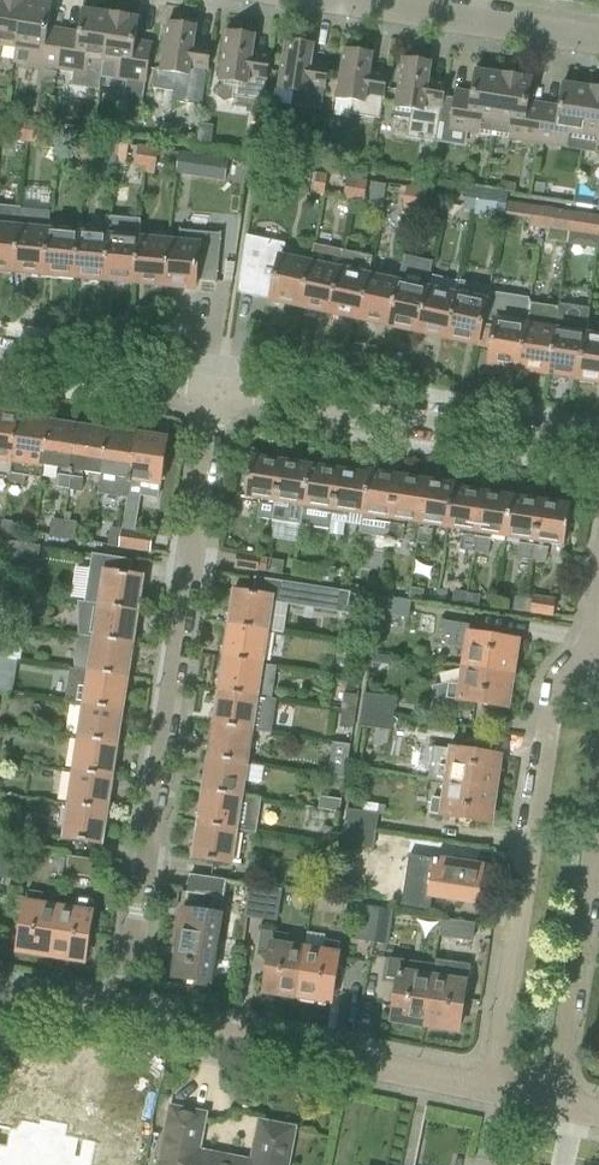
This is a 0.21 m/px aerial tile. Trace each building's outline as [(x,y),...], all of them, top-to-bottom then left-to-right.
[(15,49),(23,0),(22,0),(0,0),(0,48),(0,46),(15,49)] [(13,63),(57,69),(62,38),(46,35),(50,6),(52,6),(52,5),(23,0),(15,49),(13,63)] [(62,38),(57,69),(73,72),(71,85),(98,89),(101,76),(110,14),(81,9),(81,11),(82,11),(78,40),(62,38)] [(140,18),(110,14),(101,76),(127,80),(125,95),(142,98),(151,43),(135,41),(138,19),(139,20),(140,18)] [(167,22),(160,71),(156,70),(153,89),(173,92),(171,101),(201,106),(210,45),(193,42),(196,27),(167,22)] [(226,31),(218,80),(216,97),(223,103),(231,101),(232,96),(262,101),(269,54),(252,52),(254,36),(226,31)] [(285,40),(281,64),(277,89),(293,92),(291,105),(321,110),(328,63),(311,61),(313,45),(285,40)] [(343,50),(340,73),(336,98),(352,101),(349,114),(379,119),(386,72),(369,70),(372,54),(343,50)] [(394,107),(393,117),(409,120),(406,138),(436,142),(442,105),(445,81),(428,79),(431,63),(402,59),(398,82),(394,107)] [(449,130),(493,136),(503,74),(474,70),(473,71),(475,71),(470,101),(454,98),(449,130)] [(493,136),(537,143),(542,111),(526,109),(531,80),(532,80),(532,79),(503,74),(493,136)] [(537,143),(581,150),(590,88),(561,83),(561,85),(562,85),(558,114),(542,111),(537,143)] [(581,150),(598,153),(598,89),(590,88),(581,150)] [(19,120),(17,140),(37,142),(39,122),(19,120)] [(75,137),(73,159),(84,160),(86,138),(75,137)] [(86,138),(84,160),(96,161),(98,139),(86,138)] [(138,145),(134,167),(145,168),(148,147),(138,145)] [(148,147),(145,168),(155,170),(158,149),(148,147)] [(179,152),(176,173),(186,175),(225,181),(228,160),(228,159),(189,153),(179,152)] [(315,172),(311,194),(321,195),(324,173),(315,172)] [(342,199),(353,200),(357,178),(345,177),(342,199)] [(357,178),(353,200),(364,202),(367,180),(357,178)] [(402,207),(412,209),(416,187),(405,186),(402,207)] [(416,187),(412,209),(423,211),(426,189),(416,187)] [(467,188),(464,209),(474,211),(478,189),(467,188)] [(478,189),(474,211),(485,213),(488,191),(478,189)] [(533,206),(530,227),(540,228),(543,208),(535,207),(533,206)] [(13,272),(19,208),(0,207),(0,271),(13,272)] [(19,208),(13,272),(43,275),(48,229),(49,211),(19,208)] [(543,208),(540,228),(569,233),(572,212),(543,208)] [(569,233),(598,237),(598,216),(572,212),(569,233)] [(107,235),(103,280),(132,283),(136,237),(138,238),(139,219),(110,216),(108,235),(107,235)] [(43,275),(73,277),(77,232),(48,229),(43,275)] [(167,240),(163,286),(194,288),(195,279),(214,281),(214,283),(215,283),(220,232),(218,232),(218,234),(179,231),(180,229),(178,229),(177,241),(167,240)] [(73,277),(103,280),(107,235),(77,232),(73,277)] [(132,283),(163,286),(167,240),(138,238),(136,237),(132,283)] [(238,283),(236,293),(253,297),(255,287),(271,291),(269,300),(300,307),(309,263),(282,257),(285,245),(248,237),(243,260),(238,283)] [(309,263),(300,307),(329,313),(338,269),(342,251),(313,245),(309,263)] [(329,313),(359,320),(369,276),(373,257),(342,250),(338,269),(329,313)] [(402,255),(397,282),(387,326),(416,332),(428,274),(431,261),(402,255)] [(459,281),(428,274),(416,332),(445,338),(459,281)] [(359,320),(387,326),(397,282),(369,276),(359,320)] [(482,318),(486,296),(488,287),(459,281),(445,338),(476,345),(476,344),(482,318)] [(486,296),(482,318),(476,344),(491,347),(488,365),(519,369),(526,325),(528,309),(529,302),(486,296)] [(557,314),(548,374),(577,378),(577,380),(584,334),(587,318),(588,308),(558,303),(557,314)] [(519,369),(548,374),(557,314),(528,309),(526,325),(519,369)] [(577,380),(579,380),(578,382),(593,385),(593,383),(598,384),(598,336),(584,334),(577,380)] [(11,475),(19,421),(18,421),(19,418),(0,415),(0,473),(11,475)] [(40,479),(42,469),(49,425),(46,425),(44,421),(35,420),(32,423),(19,421),(11,475),(10,483),(24,485),(25,476),(40,479)] [(57,488),(68,490),(78,430),(65,428),(64,424),(54,423),(52,426),(49,425),(42,469),(59,472),(57,488)] [(82,475),(100,478),(107,435),(104,434),(103,430),(93,429),(90,432),(78,430),(68,490),(80,492),(82,475)] [(100,478),(98,494),(127,498),(136,439),(124,437),(122,433),(112,432),(110,435),(107,435),(100,478)] [(127,498),(127,500),(139,501),(140,496),(158,499),(160,485),(161,480),(164,480),(166,468),(163,467),(167,441),(137,436),(136,439),(127,498)] [(257,519),(272,521),(281,462),(252,457),(249,479),(245,478),(243,491),(246,492),(245,497),(260,500),(257,519)] [(281,462),(272,521),(281,523),(285,523),(301,526),(301,525),(304,508),(310,466),(308,466),(308,462),(295,460),(294,464),(281,462)] [(301,525),(330,530),(339,471),(326,469),(327,465),(313,463),(313,466),(310,466),(304,508),(301,525)] [(346,515),(361,517),(368,471),(352,469),(352,473),(339,471),(330,530),(343,532),(346,515)] [(359,535),(387,539),(397,476),(368,471),(361,517),(359,535)] [(397,476),(387,539),(400,541),(403,523),(406,524),(418,526),(419,526),(426,480),(397,476)] [(434,528),(449,530),(456,485),(426,480),(419,526),(417,544),(431,546),(434,528)] [(459,550),(474,552),(484,493),(470,491),(471,487),(456,485),(449,530),(462,532),(459,550)] [(491,537),(506,539),(512,497),(509,497),(509,493),(496,491),(496,495),(484,493),(474,552),(488,554),(491,537)] [(517,559),(532,561),(541,502),(528,500),(528,496),(515,494),(515,498),(512,497),(506,539),(519,541),(517,559)] [(541,502),(532,561),(546,563),(549,544),(564,546),(565,541),(568,542),(570,529),(567,528),(570,506),(541,502)] [(52,519),(49,537),(61,539),(64,521),(52,519)] [(64,521),(61,539),(73,541),(75,523),(64,521)] [(107,545),(120,547),(122,529),(110,527),(107,545)] [(122,529),(120,547),(148,551),(151,534),(122,529)] [(8,541),(5,558),(37,562),(40,546),(8,541)] [(234,567),(257,571),(260,557),(236,554),(234,567)] [(83,602),(98,604),(137,610),(142,578),(128,576),(130,561),(91,555),(83,602)] [(260,557),(257,571),(281,574),(283,561),(260,557)] [(325,564),(322,580),(332,581),(335,566),(325,564)] [(3,573),(0,589),(16,592),(18,575),(3,573)] [(367,577),(365,588),(380,591),(381,579),(367,577)] [(233,591),(228,625),(267,631),(272,602),(346,613),(349,593),(256,579),(253,594),(233,591)] [(410,588),(408,599),(422,601),(424,590),(410,588)] [(0,592),(0,606),(13,608),(16,592),(0,589),(0,592)] [(440,591),(438,600),(446,601),(448,592),(440,591)] [(454,591),(452,602),(466,605),(468,593),(454,591)] [(468,593),(466,605),(479,606),(481,595),(468,593)] [(379,596),(377,613),(408,618),(410,601),(380,597),(379,596)] [(513,610),(529,612),(531,599),(515,597),(513,610)] [(531,599),(529,612),(553,616),(555,603),(555,600),(531,597),(531,599)] [(79,635),(81,636),(132,643),(137,610),(98,604),(83,602),(79,601),(79,635)] [(444,622),(441,637),(451,639),(449,647),(453,647),(465,649),(462,666),(511,674),(512,671),(516,641),(493,637),(473,634),(474,626),(444,622)] [(228,625),(223,658),(262,664),(267,631),(228,625)] [(5,659),(8,636),(0,635),(0,658),(5,659)] [(76,669),(88,671),(127,677),(132,643),(81,636),(80,638),(78,641),(77,644),(76,647),(75,650),(74,653),(74,657),(74,660),(75,663),(75,666),(76,669)] [(351,644),(349,661),(363,663),(365,646),(363,645),(351,644)] [(223,658),(218,691),(257,697),(262,664),(223,658)] [(511,674),(462,666),(460,680),(439,685),(435,707),(458,711),(460,700),(506,707),(511,674)] [(70,668),(65,702),(83,704),(89,705),(122,710),(127,677),(88,671),(76,669),(70,668)] [(218,691),(213,725),(252,731),(257,697),(218,691)] [(364,694),(362,710),(392,714),(395,698),(364,694)] [(344,695),(342,710),(356,712),(358,697),(344,695)] [(83,704),(78,738),(117,744),(122,710),(83,704)] [(342,710),(339,727),(353,729),(354,725),(356,712),(342,710)] [(362,710),(359,727),(390,731),(392,714),(362,710)] [(213,725),(208,758),(247,764),(252,731),(213,725)] [(78,738),(73,771),(112,777),(117,744),(78,738)] [(331,745),(328,767),(346,770),(350,745),(332,743),(331,745)] [(428,780),(445,782),(494,790),(499,756),(475,752),(433,747),(428,780)] [(208,758),(202,792),(242,798),(244,781),(258,783),(260,781),(263,766),(247,764),(208,758)] [(73,771),(68,804),(107,810),(112,777),(73,771)] [(494,790),(445,782),(443,800),(430,798),(428,813),(465,819),(489,823),(494,790)] [(202,792),(197,825),(237,831),(237,830),(255,833),(260,800),(242,798),(202,792)] [(318,808),(317,809),(339,812),(341,800),(337,800),(319,797),(318,808)] [(107,810),(68,804),(62,838),(102,844),(107,810)] [(347,810),(344,826),(374,830),(376,814),(347,810)] [(237,831),(197,825),(192,858),(232,863),(237,831)] [(374,830),(344,826),(341,843),(371,848),(374,830)] [(323,827),(320,844),(334,846),(336,846),(338,829),(323,827)] [(318,859),(332,861),(334,846),(320,844),(318,859)] [(0,861),(0,878),(13,880),(18,850),(2,847),(0,861)] [(408,856),(401,906),(429,911),(432,896),(433,896),(433,897),(450,900),(450,899),(463,901),(463,902),(472,903),(473,902),(477,903),(482,867),(459,864),(422,858),(412,856),(408,856)] [(66,874),(96,878),(99,862),(68,857),(66,874)] [(174,978),(210,984),(225,881),(190,876),(187,892),(214,896),(211,912),(185,908),(174,978)] [(303,890),(333,894),(334,880),(305,876),(303,890)] [(250,884),(244,918),(263,921),(264,917),(268,887),(250,884)] [(17,951),(50,957),(58,909),(41,906),(43,895),(28,892),(26,904),(25,905),(17,951)] [(58,909),(50,957),(84,962),(91,915),(90,915),(92,902),(78,900),(76,912),(58,909)] [(356,938),(371,940),(376,909),(360,907),(356,938)] [(376,909),(371,940),(387,943),(392,912),(376,909)] [(440,936),(471,941),(474,924),(442,919),(440,936)] [(261,931),(258,951),(270,953),(268,969),(264,993),(297,998),(305,950),(287,947),(289,935),(261,931)] [(305,950),(297,998),(331,1003),(338,955),(340,943),(325,941),(323,953),(305,950)] [(389,958),(386,978),(398,980),(395,997),(392,1021),(425,1026),(432,977),(434,965),(389,958)] [(432,977),(425,1026),(458,1031),(466,982),(465,982),(467,970),(451,968),(434,965),(432,977)] [(171,1107),(160,1163),(159,1164),(287,1164),(294,1129),(260,1122),(252,1163),(198,1153),(205,1114),(171,1107)] [(96,1148),(64,1142),(67,1126),(20,1117),(16,1135),(9,1134),(6,1153),(0,1152),(0,1164),(92,1164),(96,1148)]
